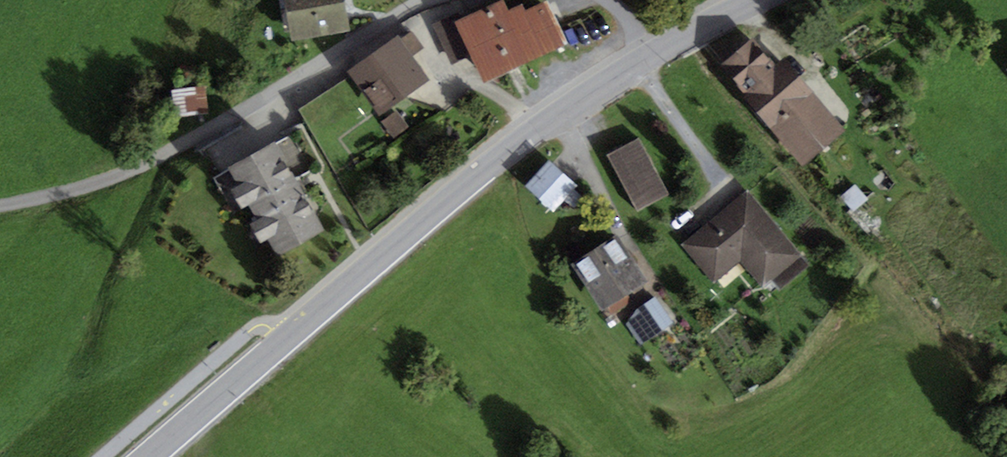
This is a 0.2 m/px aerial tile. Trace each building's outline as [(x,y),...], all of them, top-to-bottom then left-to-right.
[(292,40),(350,31),(345,0),(286,0),(292,40)] [(455,20),(453,16),(434,25),(452,63),(471,55),(483,81),(564,43),(545,1),(525,10),(522,3),(508,10),(503,0),(500,0),(455,20)] [(398,35),(348,71),(352,76),(377,113),(379,116),(430,79),(413,56),(424,48),(412,31),(401,39),(398,35)] [(745,94),(743,96),(802,165),(845,130),(785,58),(776,65),(753,37),(720,64),(745,94)] [(377,113),(352,76),(299,110),(321,147),(377,113)] [(208,114),(205,86),(171,89),(174,117),(208,114)] [(409,127),(397,111),(382,122),(394,138),(409,127)] [(639,138),(607,156),(637,211),(669,194),(639,138)] [(275,141),(228,167),(278,256),(325,230),(275,141)] [(550,160),(526,186),(554,211),(577,186),(550,160)] [(869,199),(856,184),(840,197),(854,212),(869,199)] [(747,190),(681,244),(713,284),(741,261),(763,289),(773,281),(779,289),(809,265),(747,190)] [(617,234),(571,264),(602,311),(607,308),(612,315),(633,301),(628,294),(648,281),(617,234)] [(674,322),(656,296),(637,309),(655,335),(674,322)] [(655,335),(637,309),(626,325),(641,345),(655,335)]
